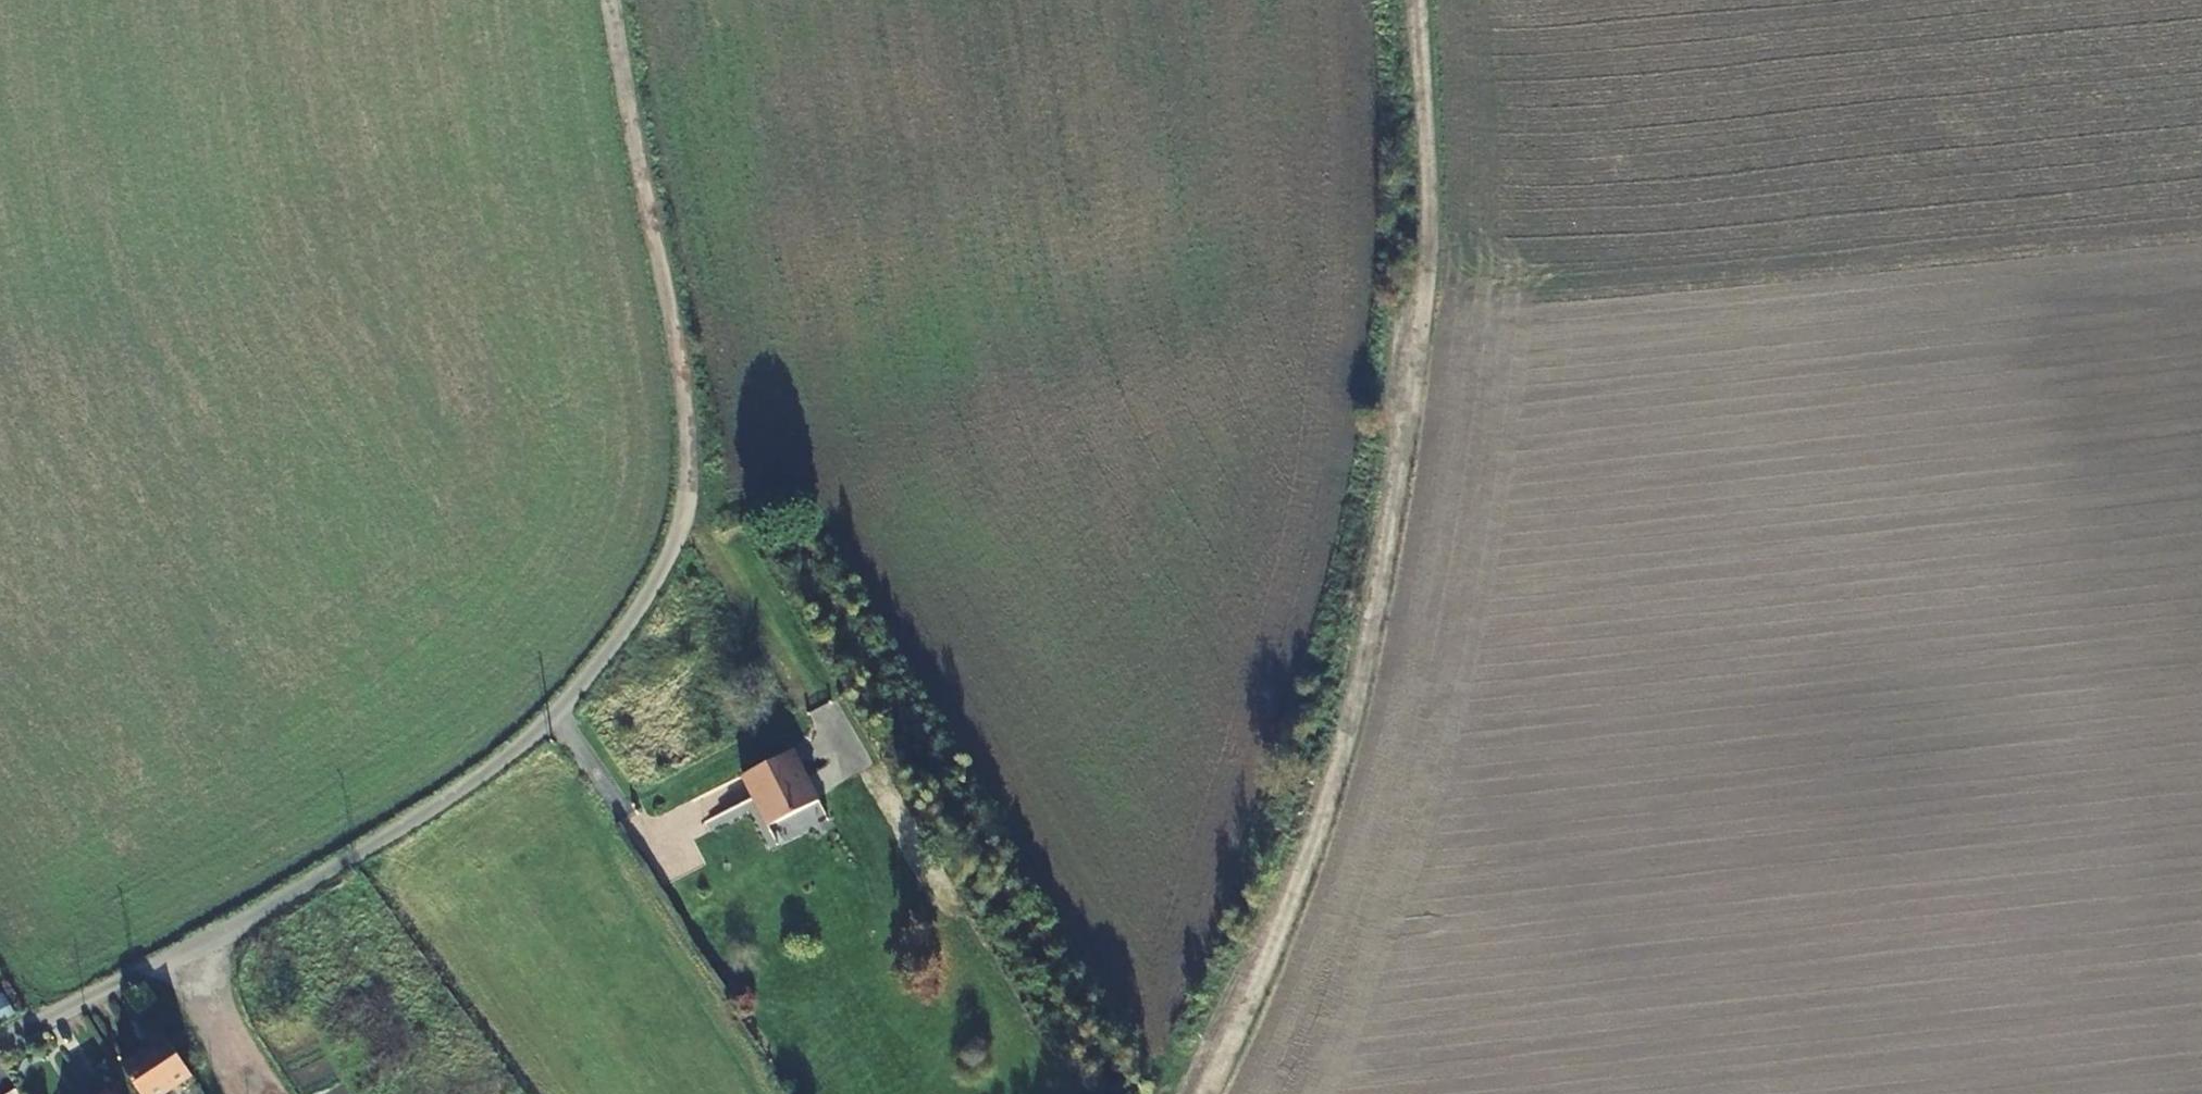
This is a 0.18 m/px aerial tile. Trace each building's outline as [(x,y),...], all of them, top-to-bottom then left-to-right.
[(819,801),(792,750),(742,777),(768,828),(819,801)] [(157,1029),(141,1039),(147,1048),(118,1067),(136,1093),(162,1093),(188,1077),(157,1029)]
